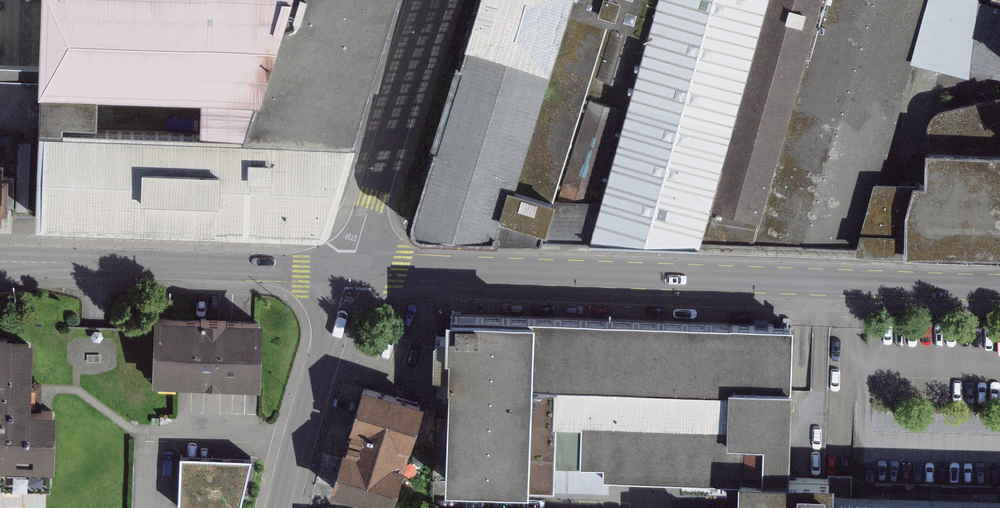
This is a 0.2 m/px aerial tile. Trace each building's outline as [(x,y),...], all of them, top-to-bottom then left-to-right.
[(215,133),(356,120),(392,0),(50,0),(50,83),(94,88),(92,116),(132,116),(134,91),(213,93),(215,133)] [(602,0),(479,0),(415,206),(417,221),(424,231),(439,232),(531,235),(602,0)] [(669,0),(602,0),(531,235),(602,237),(669,0)] [(839,0),(669,0),(602,237),(773,242),(839,0)] [(958,0),(839,0),(773,242),(872,246),(894,181),(958,0)] [(933,249),(999,253),(999,101),(962,108),(953,111),(944,113),(939,119),(950,184),(935,183),(933,249)] [(320,226),(356,120),(215,133),(43,129),(44,227),(320,226)] [(935,183),(894,181),(872,246),(933,249),(935,183)] [(791,313),(447,303),(446,317),(437,317),(436,350),(447,350),(447,480),(606,488),(606,473),(736,477),(738,497),(788,499),(789,482),(791,313)] [(161,316),(159,348),(260,350),(265,319),(161,316)] [(0,344),(0,489),(3,490),(2,505),(45,507),(48,414),(24,413),(25,389),(27,345),(0,344)] [(260,350),(159,348),(158,385),(212,386),(259,387),(260,350)] [(358,381),(330,497),(374,507),(402,507),(429,399),(358,381)] [(181,449),(179,503),(240,505),(253,452),(181,449)] [(789,482),(788,499),(788,507),(999,507),(999,495),(789,482)]
